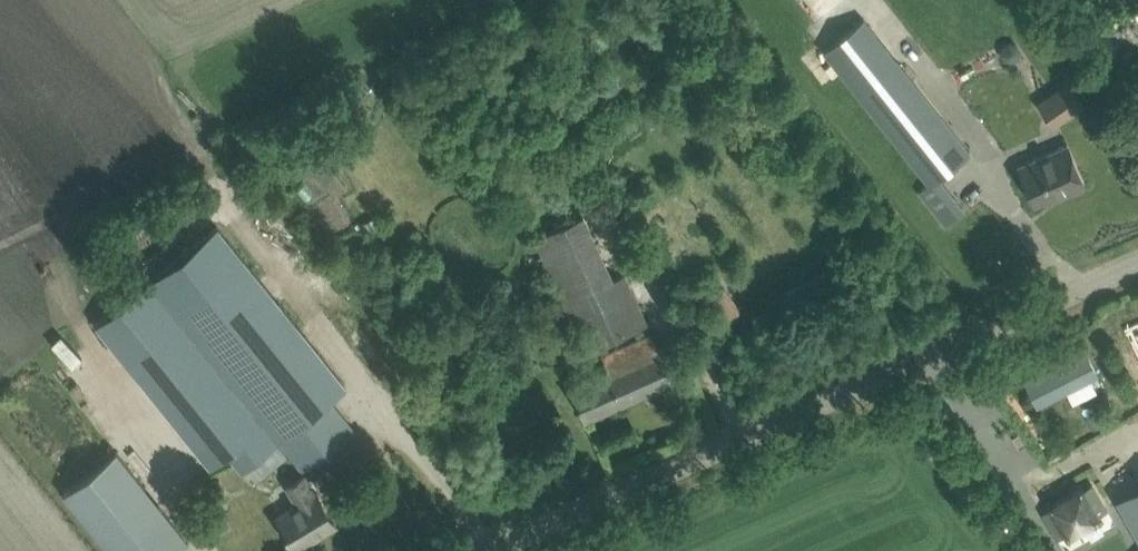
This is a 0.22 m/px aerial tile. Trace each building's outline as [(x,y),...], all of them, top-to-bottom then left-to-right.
[(820,51),(915,166),(928,182),(919,190),(944,222),(963,207),(939,176),(970,150),(860,18),(820,51)] [(1003,44),(1001,52),(1004,58),(1011,60),(1018,57),(1020,49),(1017,43),(1009,41),(1003,44)] [(1087,103),(1060,64),(1038,79),(1047,93),(1037,99),(1055,125),(1087,103)] [(1067,142),(1018,164),(1035,201),(1056,191),(1058,195),(1086,183),(1067,142)] [(626,272),(615,277),(586,212),(536,235),(586,348),(647,321),(626,272)] [(219,223),(97,321),(212,463),(230,449),(244,466),(307,414),(328,397),(347,382),(219,223)] [(652,330),(602,353),(609,369),(571,386),(585,419),(673,380),(672,378),(689,371),(680,350),(676,341),(659,348),(652,330)] [(354,429),(328,397),(307,414),(319,429),(290,453),(303,469),(354,429)] [(177,550),(189,540),(116,450),(64,491),(112,550),(178,550),(177,550)] [(277,515),(285,528),(296,547),(336,523),(317,491),(316,492),(305,474),(288,485),(298,503),(277,515)] [(210,479),(206,486),(210,494),(220,494),(224,486),(220,479),(210,479)] [(1081,489),(1042,511),(1057,538),(1108,509),(1095,487),(1083,494),(1081,489)] [(1121,498),(1137,528),(1137,488),(1121,498)]
